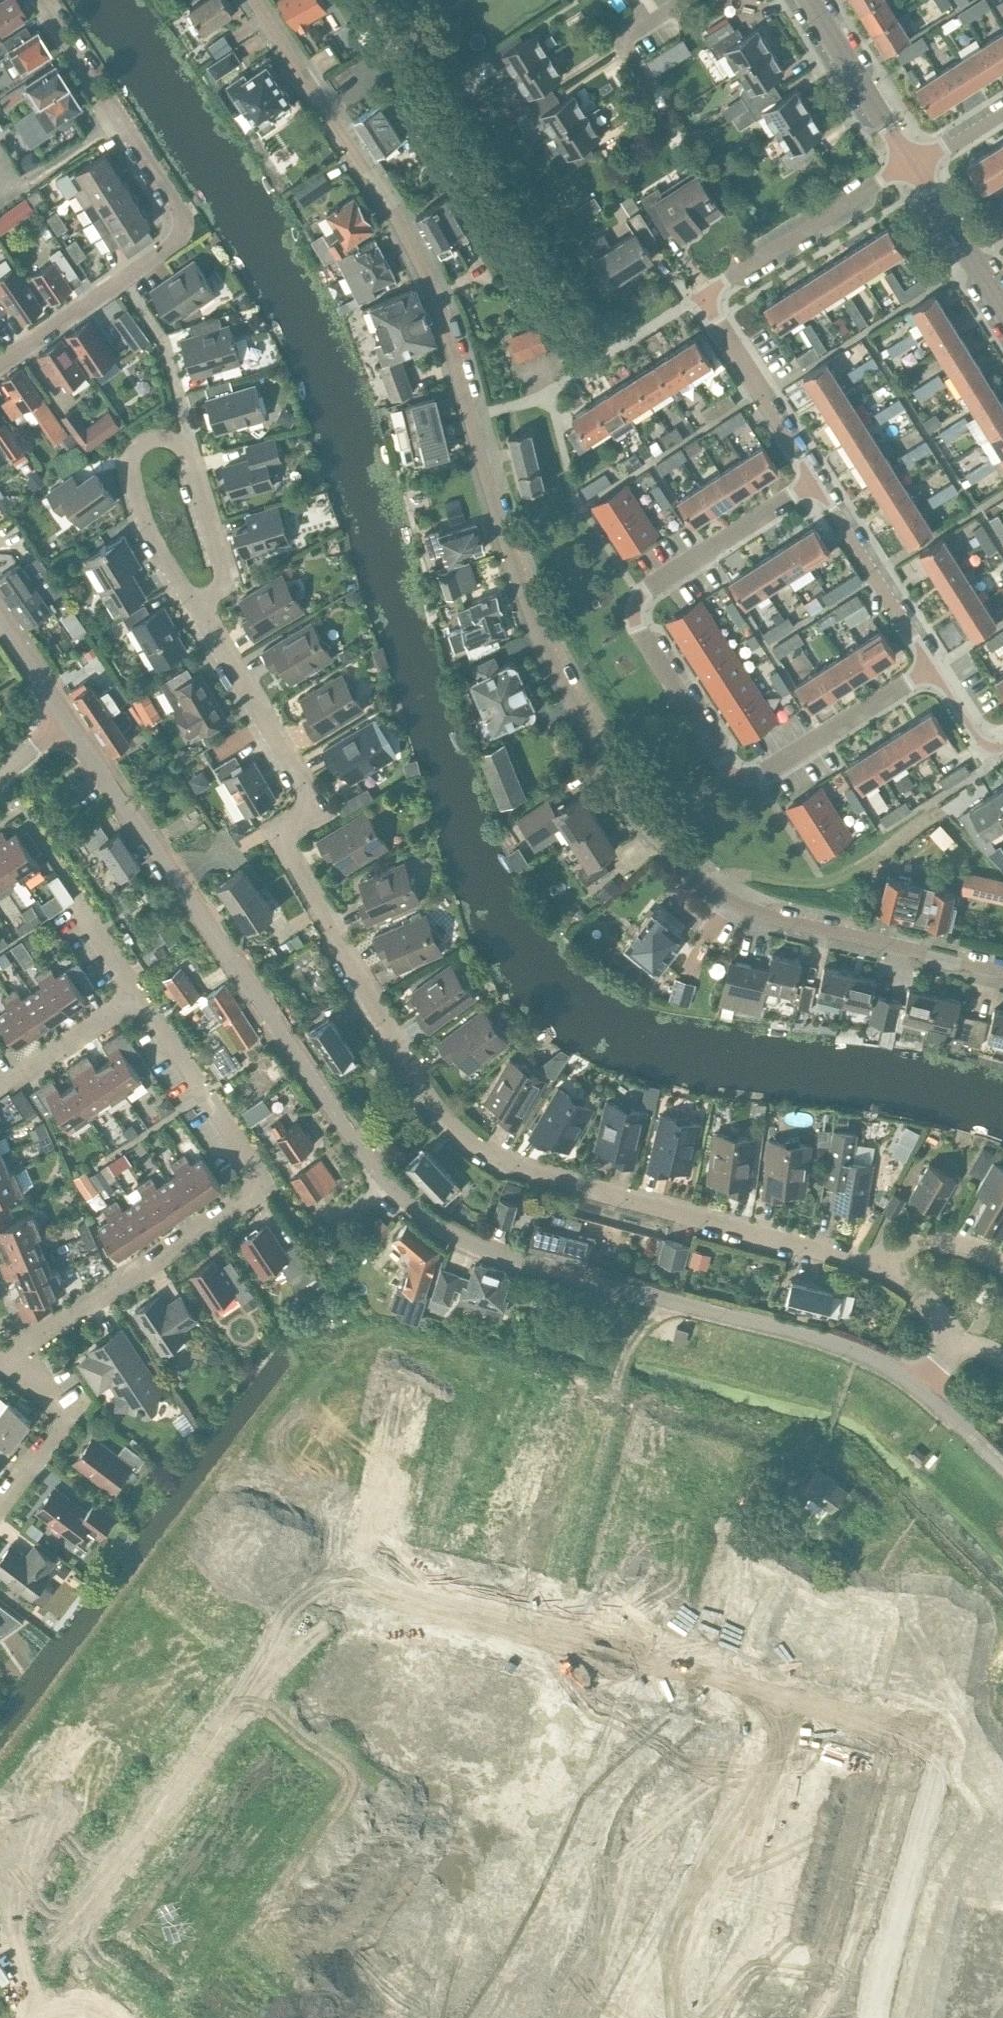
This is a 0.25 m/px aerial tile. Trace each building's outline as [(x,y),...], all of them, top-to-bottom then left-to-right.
[(0,1),(0,32),(27,16),(17,0),(1,0),(0,1)] [(190,7),(193,11),(204,29),(221,18),(234,10),(228,0),(202,0),(190,7)] [(327,6),(323,0),(280,0),(296,26),(299,24),(302,29),(303,28),(304,30),(309,27),(308,25),(310,23),(308,19),(327,6)] [(861,9),(876,0),(855,0),(861,9)] [(874,30),(898,14),(891,3),(895,0),(876,0),(861,9),(874,30)] [(952,3),(949,0),(936,0),(942,9),(952,3)] [(991,6),(987,0),(979,0),(958,13),(964,23),(991,6)] [(874,30),(887,51),(912,36),(898,14),(874,30)] [(704,35),(710,45),(709,46),(717,59),(726,53),(738,72),(771,50),(756,28),(743,36),(737,28),(736,29),(729,19),(704,35)] [(0,41),(0,58),(10,51),(14,56),(22,69),(49,52),(36,31),(30,34),(29,33),(25,26),(3,40),(0,41)] [(367,27),(358,32),(365,43),(374,38),(367,27)] [(983,42),(1000,68),(1002,66),(1002,28),(983,42)] [(519,31),(497,46),(502,53),(507,61),(516,75),(531,65),(550,54),(536,32),(524,39),(519,31)] [(923,36),(896,53),(902,62),(929,45),(923,36)] [(435,46),(451,71),(464,63),(448,38),(435,46)] [(210,45),(217,57),(227,51),(220,39),(210,45)] [(961,56),(959,57),(976,83),(977,82),(996,70),(998,68),(1000,68),(983,42),(981,43),(961,56)] [(210,62),(209,63),(210,64),(217,74),(240,60),(233,49),(232,47),(227,51),(217,57),(210,62)] [(766,53),(738,72),(745,83),(740,93),(742,96),(743,98),(749,107),(777,89),(771,80),(785,71),(771,50),(766,53)] [(531,65),(516,75),(527,93),(519,98),(527,111),(549,97),(543,87),(550,83),(563,74),(550,54),(531,65)] [(959,57),(937,72),(954,97),(976,83),(959,57)] [(23,95),(23,96),(34,106),(22,114),(68,85),(66,82),(67,79),(64,74),(60,74),(54,64),(0,99),(5,107),(23,95)] [(272,114),(291,102),(289,99),(290,95),(286,89),(281,88),(267,66),(244,82),(240,77),(230,84),(247,111),(249,110),(258,124),(260,123),(264,130),(277,121),(272,114)] [(933,111),(954,97),(937,72),(934,67),(924,74),(927,78),(916,85),(933,111)] [(16,125),(30,146),(52,131),(49,125),(80,105),(78,102),(80,99),(76,94),(73,94),(68,85),(22,114),(13,120),(13,121),(8,124),(10,128),(16,125)] [(765,113),(776,132),(810,111),(796,90),(783,98),(777,89),(749,107),(756,119),(765,113)] [(529,114),(519,120),(524,128),(534,121),(534,122),(542,117),(555,136),(589,115),(574,92),(560,101),(554,105),(549,97),(527,111),(529,114)] [(353,120),(377,156),(407,137),(406,135),(416,129),(394,94),(385,100),(384,99),(353,120)] [(742,96),(732,102),(739,113),(749,107),(743,98),(742,96)] [(780,156),(783,160),(778,163),(782,170),(787,167),(788,169),(817,150),(811,141),(824,132),(810,111),(776,132),(788,150),(780,156)] [(602,135),(589,115),(555,136),(566,153),(558,159),(566,171),(594,153),(588,144),(602,135)] [(1002,170),(1002,142),(990,150),(1002,170)] [(31,149),(15,160),(23,172),(40,161),(31,149)] [(984,191),(1002,179),(1002,170),(990,150),(967,165),(984,191)] [(77,171),(67,178),(75,191),(85,185),(114,167),(105,153),(77,171)] [(114,167),(75,191),(84,206),(123,181),(114,167)] [(703,226),(702,224),(723,211),(697,171),(661,194),(658,187),(642,197),(665,234),(675,227),(683,239),(703,226)] [(123,181),(84,206),(86,208),(94,220),(104,214),(132,196),(124,183),(123,181)] [(39,189),(29,195),(34,203),(44,197),(39,189)] [(631,193),(621,200),(630,214),(640,207),(631,193)] [(27,196),(9,208),(17,220),(34,208),(27,196)] [(104,214),(94,220),(102,233),(112,227),(140,209),(132,196),(104,214)] [(329,245),(337,258),(360,245),(356,238),(374,227),(355,196),(327,213),(335,225),(323,233),(330,244),(329,245)] [(594,196),(574,209),(581,219),(600,206),(594,196)] [(435,248),(436,248),(437,247),(442,254),(453,248),(449,241),(455,237),(459,244),(469,239),(465,231),(466,231),(447,198),(436,204),(417,215),(435,248)] [(112,227),(102,233),(103,235),(104,236),(112,249),(120,243),(122,242),(140,231),(148,243),(155,238),(147,226),(150,224),(142,211),(141,210),(140,209),(112,227)] [(48,216),(54,225),(63,218),(57,210),(48,216)] [(587,243),(596,256),(594,257),(611,284),(652,257),(643,243),(655,235),(639,210),(625,219),(634,232),(612,246),(604,233),(587,243)] [(598,213),(586,220),(589,226),(601,219),(598,213)] [(63,218),(54,225),(59,233),(69,227),(63,218)] [(870,239),(884,262),(903,250),(889,227),(870,239)] [(67,244),(73,253),(83,247),(76,238),(67,244)] [(340,256),(337,258),(357,296),(360,302),(377,293),(387,288),(384,281),(394,277),(395,276),(378,242),(377,238),(376,238),(361,245),(360,245),(354,249),(347,252),(340,256)] [(849,252),(847,253),(862,276),(863,275),(884,262),(870,239),(849,252)] [(54,260),(33,274),(52,301),(73,287),(68,279),(78,272),(78,271),(77,271),(60,247),(50,254),(54,260)] [(73,253),(78,260),(88,254),(83,247),(73,253)] [(847,253),(827,266),(841,289),(862,276),(847,253)] [(185,314),(214,293),(205,280),(207,279),(194,260),(163,282),(166,286),(155,293),(171,317),(182,309),(185,314)] [(44,308),(16,266),(0,277),(0,315),(14,305),(24,321),(44,308)] [(808,279),(807,279),(821,302),(821,301),(841,289),(827,266),(808,279)] [(904,297),(906,300),(927,287),(921,278),(904,289),(892,270),(885,274),(901,299),(904,297)] [(807,279),(786,292),(800,315),(821,302),(807,279)] [(434,343),(434,335),(426,315),(428,315),(423,303),(421,303),(418,292),(412,290),(371,306),(384,338),(376,341),(388,373),(384,375),(393,398),(413,391),(400,356),(434,343)] [(765,306),(779,328),(800,315),(786,292),(765,306)] [(911,309),(919,321),(909,328),(912,332),(899,340),(905,348),(927,334),(928,335),(925,329),(947,315),(934,294),(911,309)] [(242,296),(239,300),(241,305),(245,307),(249,306),(251,302),(250,297),(246,295),(242,296)] [(860,326),(867,322),(851,296),(843,300),(860,326)] [(114,318),(136,348),(148,339),(127,309),(114,318)] [(240,310),(229,313),(231,321),(242,318),(240,310)] [(840,315),(832,320),(841,335),(848,331),(849,330),(847,326),(840,315)] [(947,315),(925,329),(928,335),(937,350),(960,336),(947,315)] [(230,325),(223,327),(220,316),(211,319),(188,326),(192,337),(182,340),(193,374),(240,360),(234,339),(236,339),(235,335),(233,335),(230,325)] [(68,336),(90,367),(93,372),(116,356),(91,320),(68,336)] [(810,323),(802,327),(810,338),(817,334),(810,323)] [(521,358),(546,349),(538,327),(512,336),(521,358)] [(810,338),(818,352),(825,347),(817,334),(810,338)] [(960,336),(937,350),(939,353),(951,372),(974,358),(960,336)] [(39,355),(57,381),(63,377),(68,385),(86,373),(63,339),(39,355)] [(676,351),(696,383),(716,370),(712,364),(696,339),(676,351)] [(893,355),(905,348),(899,340),(887,347),(893,355)] [(795,357),(796,358),(801,367),(819,356),(813,346),(795,357)] [(656,364),(672,388),(679,384),(683,391),(696,383),(676,351),(656,364)] [(859,364),(865,373),(879,365),(873,356),(859,364)] [(974,358),(951,372),(952,374),(965,394),(987,380),(975,360),(974,358)] [(826,361),(803,376),(817,397),(839,383),(826,361)] [(636,376),(652,401),(672,388),(656,364),(636,376)] [(853,380),(865,373),(859,364),(847,372),(853,380)] [(14,394),(2,402),(12,417),(23,410),(25,409),(25,410),(33,404),(42,417),(58,440),(61,438),(68,433),(62,424),(43,397),(23,366),(4,379),(14,394)] [(726,369),(720,373),(724,379),(730,375),(726,369)] [(939,373),(925,381),(932,390),(945,382),(939,373)] [(615,389),(630,414),(652,401),(636,376),(615,389)] [(259,403),(262,402),(261,398),(258,399),(254,385),(234,391),(230,380),(205,387),(218,430),(263,416),(259,403)] [(987,380),(965,394),(977,414),(1000,400),(988,381),(987,380)] [(913,389),(919,398),(932,390),(925,381),(913,389)] [(839,383),(817,397),(819,400),(830,418),(853,404),(841,385),(839,383)] [(595,402),(610,427),(630,414),(615,389),(595,402)] [(729,391),(709,404),(717,416),(737,403),(729,391)] [(887,405),(892,414),(905,406),(899,397),(887,405)] [(412,444),(401,447),(404,459),(408,461),(415,459),(415,460),(448,452),(436,399),(402,407),(412,444)] [(977,414),(979,417),(990,436),(1002,428),(1002,405),(1002,404),(1000,400),(977,414)] [(589,440),(610,427),(595,402),(573,416),(578,424),(589,440)] [(701,410),(708,421),(717,416),(709,404),(701,410)] [(853,404),(830,418),(833,422),(844,440),(866,426),(855,407),(853,404)] [(880,422),(892,414),(887,405),(874,413),(880,422)] [(62,415),(74,430),(87,450),(120,426),(109,410),(87,425),(85,422),(73,407),(62,415)] [(286,409),(280,421),(291,427),(298,415),(286,409)] [(741,409),(715,425),(721,435),(747,418),(741,409)] [(965,415),(952,423),(958,432),(969,426),(971,424),(968,420),(965,415)] [(10,456),(23,448),(5,421),(0,424),(0,441),(10,456)] [(952,423),(939,431),(945,440),(956,433),(958,432),(952,423)] [(669,429),(668,430),(676,442),(677,441),(684,437),(683,436),(676,425),(669,429)] [(866,426),(844,440),(846,442),(856,460),(879,446),(868,428),(866,426)] [(978,465),(983,475),(986,473),(995,467),(996,467),(993,462),(1002,456),(1002,428),(990,436),(992,439),(998,447),(989,452),(988,453),(990,457),(990,458),(978,465)] [(304,429),(294,432),(295,438),(301,440),(307,439),(304,429)] [(668,430),(660,435),(667,447),(668,447),(676,442),(668,430)] [(509,436),(522,490),(544,485),(531,431),(509,436)] [(268,465),(281,461),(274,438),(248,445),(251,458),(224,466),(233,497),(274,485),(268,465)] [(879,446),(856,460),(857,461),(869,480),(892,466),(885,455),(895,449),(889,439),(879,446)] [(913,447),(919,456),(932,448),(926,439),(913,447)] [(656,440),(648,445),(652,453),(654,455),(663,450),(656,440)] [(645,442),(638,447),(645,458),(652,453),(648,445),(645,442)] [(742,458),(757,482),(778,468),(763,445),(742,458)] [(655,463),(662,473),(688,457),(682,447),(655,463)] [(892,466),(869,480),(871,483),(884,504),(907,490),(898,476),(909,468),(906,464),(915,458),(919,456),(913,447),(901,455),(903,460),(892,466)] [(24,450),(12,458),(18,466),(25,461),(29,468),(35,464),(27,453),(24,450)] [(628,455),(627,456),(635,468),(636,467),(643,462),(635,451),(628,455)] [(627,456),(619,461),(627,473),(635,468),(627,456)] [(993,462),(996,467),(1002,477),(1002,456),(993,462)] [(721,472),(736,496),(757,482),(742,458),(721,472)] [(978,465),(965,473),(968,477),(971,482),(983,475),(978,465)] [(29,477),(28,478),(35,489),(46,481),(39,471),(29,478),(29,477)] [(721,472),(700,485),(716,509),(736,496),(721,472)] [(82,523),(115,499),(96,473),(80,485),(73,475),(48,493),(62,512),(70,507),(82,523)] [(595,481),(583,488),(588,497),(600,489),(595,481)] [(940,489),(946,498),(959,490),(953,481),(940,489)] [(626,482),(591,505),(592,507),(607,530),(643,507),(626,482)] [(658,483),(651,487),(658,498),(665,493),(658,483)] [(699,485),(678,499),(694,523),(716,509),(700,485),(699,485)] [(933,506),(946,498),(940,489),(927,497),(933,506)] [(907,490),(884,504),(896,523),(919,509),(907,490)] [(665,493),(658,498),(664,508),(672,503),(665,493)] [(0,498),(0,508),(4,513),(18,503),(14,497),(12,498),(12,496),(9,498),(7,494),(4,495),(0,498)] [(459,497),(444,502),(451,524),(466,519),(459,497)] [(279,508),(291,504),(290,503),(248,516),(251,527),(236,532),(243,555),(289,541),(279,508)] [(643,507),(607,530),(624,555),(654,535),(659,532),(643,507)] [(919,509),(896,523),(899,527),(909,543),(932,529),(920,511),(919,509)] [(997,531),(1002,528),(1002,519),(999,512),(989,518),(997,531)] [(438,528),(425,533),(432,554),(443,551),(448,564),(469,558),(467,552),(485,547),(482,537),(481,537),(477,522),(440,533),(438,528)] [(972,529),(980,541),(991,535),(983,523),(972,529)] [(793,539),(808,563),(830,550),(814,526),(793,539)] [(146,596),(130,569),(141,562),(134,552),(124,535),(86,557),(90,564),(87,566),(109,605),(113,603),(119,612),(146,596)] [(980,541),(989,555),(999,549),(991,535),(980,541)] [(944,537),(920,551),(934,572),(957,557),(944,537)] [(773,552),(788,576),(808,563),(793,539),(773,552)] [(752,565),(752,566),(767,590),(788,576),(773,552),(752,565)] [(67,553),(54,561),(60,571),(73,563),(67,553)] [(26,625),(51,608),(48,604),(64,593),(39,555),(23,566),(20,562),(0,576),(0,581),(13,601),(11,602),(26,625)] [(957,557),(934,572),(935,574),(947,593),(971,579),(976,575),(969,565),(964,568),(959,560),(957,557)] [(440,570),(440,571),(447,595),(448,595),(460,591),(477,585),(470,560),(453,567),(440,570)] [(752,566),(730,580),(745,604),(766,591),(767,590),(752,566)] [(848,577),(835,585),(839,590),(841,594),(854,586),(863,581),(857,571),(848,577)] [(282,574),(241,598),(255,621),(248,625),(256,639),(304,610),(295,596),(289,595),(288,584),(282,574)] [(971,579),(947,593),(949,596),(961,614),(984,599),(989,596),(987,593),(984,588),(979,591),(971,579)] [(822,593),(828,602),(841,594),(835,585),(822,593)] [(850,626),(870,613),(863,602),(858,593),(832,609),(838,619),(843,616),(850,626)] [(465,625),(455,629),(461,646),(467,644),(471,656),(500,643),(498,635),(506,632),(498,611),(501,609),(495,594),(472,603),(473,605),(459,610),(465,625)] [(672,618),(668,620),(684,644),(708,629),(716,624),(700,599),(692,604),(672,618)] [(725,603),(731,613),(738,609),(732,599),(725,603)] [(984,599),(961,614),(962,616),(975,636),(998,621),(985,600),(984,599)] [(145,604),(123,616),(130,628),(134,626),(145,645),(157,666),(187,649),(162,607),(151,614),(145,604)] [(738,609),(731,613),(738,624),(745,619),(744,617),(738,609)] [(780,611),(768,619),(772,625),(784,617),(780,611)] [(772,625),(763,631),(762,631),(769,641),(795,625),(794,623),(789,615),(788,615),(784,617),(772,625)] [(263,651),(271,664),(278,660),(292,682),(333,657),(327,648),(317,641),(319,635),(311,622),(263,651)] [(708,629),(684,644),(700,669),(724,653),(731,648),(716,624),(708,629)] [(772,647),(779,657),(805,640),(798,630),(772,647)] [(859,643),(859,644),(860,646),(867,656),(874,668),(876,667),(895,655),(880,631),(859,643)] [(754,632),(746,637),(753,647),(760,643),(754,632)] [(985,641),(992,650),(995,648),(1002,643),(1002,641),(998,633),(985,641)] [(859,644),(839,657),(854,681),(874,668),(867,656),(860,646),(859,644)] [(349,645),(338,652),(343,661),(355,654),(349,645)] [(93,646),(84,652),(89,659),(98,652),(93,646)] [(724,653),(700,669),(714,691),(746,671),(731,648),(724,653)] [(472,664),(477,675),(470,678),(485,711),(478,714),(486,734),(532,714),(534,713),(536,711),(537,708),(536,706),(530,691),(530,690),(525,678),(524,678),(518,665),(517,663),(515,661),(511,660),(500,665),(494,654),(472,664)] [(818,669),(818,670),(833,694),(834,693),(853,681),(854,681),(839,657),(818,669)] [(191,735),(199,730),(201,733),(227,718),(201,673),(194,677),(188,667),(160,683),(191,735)] [(777,669),(770,673),(777,684),(783,679),(779,672),(777,669)] [(817,670),(796,684),(812,708),(832,695),(833,694),(818,670),(817,670)] [(746,671),(714,691),(716,693),(729,714),(761,694),(747,673),(746,671)] [(314,720),(307,724),(315,738),(364,709),(355,695),(349,694),(348,683),(342,673),(300,698),(314,720)] [(783,679),(777,684),(783,694),(790,690),(784,680),(783,679)] [(71,690),(94,724),(121,706),(121,705),(128,702),(130,700),(119,682),(110,688),(109,687),(100,694),(92,682),(88,685),(85,680),(71,690)] [(761,694),(729,714),(731,718),(747,742),(750,741),(771,727),(778,722),(763,697),(761,694)] [(94,724),(114,753),(132,741),(124,729),(133,723),(121,706),(94,724)] [(932,710),(911,723),(927,748),(947,735),(932,710)] [(371,721),(323,750),(331,763),(338,759),(352,782),(393,757),(387,747),(377,741),(379,735),(371,721)] [(910,724),(890,737),(906,761),(927,748),(911,723),(910,724)] [(890,737),(869,750),(884,775),(904,762),(906,761),(890,737)] [(483,753),(494,778),(515,770),(505,743),(483,753)] [(867,752),(847,764),(863,788),(884,775),(869,750),(867,752)] [(226,777),(247,813),(274,798),(252,761),(243,767),(235,754),(214,767),(222,780),(226,777)] [(940,778),(945,787),(970,771),(965,763),(940,778)] [(504,804),(526,795),(515,770),(494,778),(504,804)] [(821,784),(786,807),(802,832),(838,809),(821,784)] [(851,786),(844,790),(851,801),(858,796),(852,786),(851,786)] [(1002,814),(1002,786),(991,794),(1002,814)] [(362,788),(346,798),(352,809),(369,799),(362,788)] [(923,791),(918,794),(922,800),(927,797),(923,791)] [(562,826),(572,840),(600,822),(582,794),(556,810),(548,798),(518,818),(535,843),(562,826)] [(976,840),(980,845),(987,852),(996,847),(988,833),(1002,824),(1002,814),(991,794),(969,807),(972,811),(961,817),(976,841),(976,840)] [(386,795),(371,805),(376,813),(391,803),(386,795)] [(858,796),(851,801),(858,811),(864,807),(865,806),(858,796)] [(906,800),(880,816),(886,825),(911,809),(906,800)] [(838,809),(802,832),(818,857),(854,834),(838,809)] [(318,839),(326,853),(333,848),(347,871),(388,846),(382,836),(372,830),(375,824),(366,810),(318,839)] [(101,843),(118,868),(115,871),(119,878),(142,864),(120,831),(111,836),(100,821),(81,835),(91,850),(101,843)] [(240,821),(229,827),(236,838),(246,831),(240,821)] [(617,847),(600,822),(572,840),(587,864),(578,870),(585,882),(608,868),(601,857),(617,847)] [(20,875),(20,874),(23,878),(31,873),(31,874),(42,867),(18,830),(8,837),(3,830),(0,832),(0,843),(20,872),(18,873),(20,875)] [(6,890),(14,885),(11,880),(20,875),(18,873),(20,872),(0,843),(0,880),(6,890)] [(991,856),(1000,866),(1002,864),(1002,849),(991,856)] [(370,905),(362,909),(369,923),(420,901),(414,886),(408,884),(408,873),(404,862),(360,881),(370,905)] [(219,884),(234,907),(258,889),(244,867),(219,884)] [(966,870),(961,891),(1002,900),(1002,879),(966,870)] [(48,880),(65,905),(76,898),(59,873),(48,880)] [(879,910),(879,912),(895,915),(909,918),(913,919),(921,881),(917,880),(905,878),(904,880),(887,876),(886,881),(884,890),(879,910)] [(613,877),(598,892),(605,900),(621,885),(613,877)] [(921,881),(913,919),(931,923),(947,927),(949,917),(953,902),(954,897),(955,891),(938,887),(938,885),(921,881)] [(249,929),(274,912),(258,889),(234,907),(249,929)] [(32,904),(21,911),(27,920),(37,913),(32,904)] [(581,906),(574,911),(581,919),(587,913),(581,906)] [(631,937),(626,944),(647,961),(658,970),(671,954),(667,951),(673,943),(682,933),(668,921),(669,920),(667,918),(668,912),(664,908),(657,911),(655,912),(652,910),(640,926),(631,937)] [(27,920),(32,928),(44,920),(39,912),(37,913),(27,920)] [(374,936),(380,950),(388,947),(398,971),(442,952),(438,942),(429,934),(432,929),(426,914),(374,936)] [(27,920),(16,927),(21,934),(22,935),(32,928),(27,920)] [(51,922),(41,928),(46,936),(56,930),(51,922)] [(128,930),(122,934),(127,941),(130,945),(135,942),(132,938),(133,937),(128,930)] [(33,933),(23,940),(29,948),(39,942),(33,933)] [(10,943),(5,935),(0,938),(0,950),(10,943)] [(290,938),(280,945),(286,953),(295,946),(290,938)] [(23,940),(12,947),(19,957),(30,950),(23,940)] [(307,948),(295,956),(303,968),(315,960),(307,948)] [(732,960),(723,992),(720,1001),(759,1011),(762,998),(775,1001),(779,987),(793,990),(801,960),(773,953),(769,969),(732,960)] [(42,970),(69,1009),(87,997),(85,993),(96,985),(78,959),(57,974),(50,965),(42,970)] [(428,1013),(421,1018),(430,1031),(476,997),(466,984),(460,984),(458,973),(451,963),(412,992),(428,1013)] [(166,978),(176,992),(185,1005),(201,993),(182,966),(166,978)] [(825,966),(818,992),(818,995),(843,1001),(850,972),(825,966)] [(32,991),(52,1021),(69,1009),(42,970),(36,974),(42,984),(32,991)] [(843,1001),(869,1008),(877,979),(850,972),(843,1001)] [(676,978),(669,1000),(690,1005),(696,983),(676,978)] [(797,1006),(810,1009),(816,984),(803,981),(797,1006)] [(211,999),(203,1004),(210,1015),(218,1009),(222,1016),(221,1017),(223,1020),(242,1008),(232,992),(226,983),(208,995),(211,999)] [(904,1000),(900,1015),(902,1016),(928,1022),(936,993),(931,992),(910,987),(908,992),(906,1001),(904,1000)] [(8,993),(35,1032),(52,1021),(32,991),(22,997),(19,992),(16,988),(8,993)] [(17,1043),(35,1032),(8,993),(2,997),(7,1007),(0,1012),(0,1018),(17,1043)] [(876,993),(869,1020),(883,1023),(890,997),(889,997),(876,993)] [(936,993),(928,1022),(953,1028),(951,1035),(956,1036),(956,1039),(969,1042),(974,1017),(958,1013),(962,1000),(936,993)] [(890,997),(883,1023),(895,1026),(897,1026),(900,1015),(904,1000),(890,997)] [(988,1037),(1002,1040),(1002,1009),(995,1007),(988,1037)] [(223,1020),(217,1025),(218,1026),(233,1050),(241,1045),(242,1047),(260,1035),(243,1009),(242,1008),(223,1020)] [(438,1042),(447,1055),(454,1050),(470,1071),(509,1043),(502,1033),(492,1028),(493,1022),(484,1009),(438,1042)] [(333,1066),(356,1051),(332,1016),(310,1031),(333,1066)] [(974,1017),(969,1042),(981,1045),(987,1020),(974,1017)] [(113,1057),(105,1063),(124,1092),(144,1079),(131,1060),(141,1053),(125,1028),(103,1043),(113,1057)] [(233,1055),(224,1043),(211,1052),(225,1074),(242,1063),(236,1053),(233,1055)] [(77,1061),(106,1104),(124,1092),(105,1063),(99,1067),(88,1053),(77,1061)] [(517,1129),(546,1080),(532,1072),(526,1074),(520,1064),(510,1059),(485,1100),(508,1113),(504,1121),(517,1129)] [(69,1087),(88,1116),(106,1104),(77,1061),(67,1068),(77,1081),(69,1087)] [(31,1092),(48,1116),(58,1109),(71,1128),(88,1116),(69,1087),(63,1092),(52,1077),(31,1092)] [(547,1136),(570,1150),(594,1109),(584,1103),(573,1102),(572,1095),(558,1087),(529,1136),(543,1144),(547,1136)] [(28,1120),(34,1115),(38,1112),(22,1088),(11,1095),(28,1120)] [(170,1095),(158,1103),(166,1115),(178,1107),(170,1095)] [(634,1166),(647,1111),(631,1107),(626,1111),(618,1104),(607,1101),(595,1148),(621,1154),(619,1162),(634,1166)] [(755,1101),(754,1115),(765,1116),(766,1102),(755,1101)] [(838,1113),(837,1122),(847,1124),(849,1115),(838,1113)] [(648,1169),(663,1173),(665,1165),(690,1171),(702,1124),(691,1121),(679,1124),(677,1118),(661,1114),(648,1169)] [(281,1118),(272,1125),(294,1158),(315,1143),(299,1120),(288,1128),(281,1118)] [(36,1125),(41,1136),(50,1132),(45,1120),(36,1125)] [(825,1183),(836,1184),(832,1205),(865,1211),(873,1164),(853,1161),(859,1132),(833,1128),(831,1142),(829,1157),(825,1183)] [(818,1129),(817,1157),(829,1157),(831,1142),(832,1129),(818,1129)] [(899,1137),(891,1152),(905,1159),(916,1137),(915,1137),(903,1130),(899,1137)] [(46,1148),(55,1144),(50,1132),(41,1136),(46,1148)] [(734,1184),(733,1192),(749,1194),(756,1138),(740,1136),(735,1140),(726,1134),(714,1133),(708,1180),(734,1184)] [(805,1193),(811,1145),(800,1144),(789,1147),(786,1142),(770,1140),(763,1196),(778,1198),(779,1189),(805,1193)] [(981,1146),(977,1153),(977,1159),(989,1166),(996,1154),(981,1146)] [(445,1205),(445,1204),(463,1187),(426,1147),(407,1166),(445,1205)] [(0,1154),(0,1176),(9,1172),(9,1171),(1,1153),(0,1154)] [(185,1154),(177,1159),(203,1197),(204,1197),(222,1185),(203,1157),(192,1164),(185,1154)] [(312,1165),(293,1178),(309,1201),(328,1188),(338,1182),(322,1158),(312,1165)] [(178,1174),(169,1179),(188,1208),(203,1197),(177,1159),(171,1163),(178,1174)] [(993,1161),(977,1188),(988,1195),(975,1218),(1002,1234),(1002,1167),(993,1161)] [(220,1169),(228,1180),(238,1172),(231,1162),(220,1169)] [(929,1162),(911,1195),(938,1211),(957,1178),(929,1162)] [(9,1208),(4,1197),(24,1189),(15,1168),(9,1171),(9,1172),(0,1176),(0,1212),(9,1208)] [(92,1174),(90,1175),(94,1181),(97,1186),(100,1189),(100,1190),(110,1183),(100,1168),(92,1174)] [(86,1170),(74,1178),(81,1189),(84,1194),(97,1186),(94,1181),(90,1175),(86,1170)] [(144,1181),(170,1220),(188,1208),(169,1179),(158,1187),(151,1176),(144,1181)] [(144,1196),(133,1204),(153,1231),(170,1220),(144,1181),(137,1186),(144,1196)] [(508,1182),(505,1193),(518,1197),(522,1185),(508,1182)] [(895,1192),(884,1210),(895,1217),(906,1199),(895,1192)] [(500,1197),(494,1218),(494,1220),(511,1225),(518,1202),(500,1197)] [(109,1204),(136,1243),(153,1231),(133,1204),(124,1210),(117,1199),(109,1204)] [(110,1219),(99,1226),(118,1254),(136,1243),(109,1204),(103,1208),(110,1219)] [(4,1248),(36,1234),(36,1235),(42,1233),(33,1212),(14,1220),(9,1208),(0,1212),(0,1239),(4,1248)] [(535,1223),(528,1249),(556,1256),(566,1216),(554,1213),(550,1227),(535,1223)] [(566,1216),(556,1256),(585,1263),(589,1248),(593,1249),(595,1239),(575,1234),(579,1219),(567,1216),(566,1216)] [(79,1224),(84,1236),(92,1232),(87,1220),(79,1224)] [(407,1260),(409,1262),(411,1262),(403,1286),(410,1288),(425,1293),(440,1249),(408,1221),(394,1238),(406,1249),(405,1250),(404,1254),(407,1260)] [(282,1267),(296,1289),(318,1275),(297,1243),(285,1251),(267,1224),(241,1241),(263,1274),(276,1266),(282,1267)] [(89,1248),(97,1244),(92,1232),(84,1236),(89,1248)] [(0,1261),(4,1270),(44,1253),(36,1235),(36,1234),(4,1248),(8,1258),(0,1261)] [(656,1236),(652,1251),(661,1253),(664,1240),(665,1239),(656,1236)] [(659,1261),(683,1268),(689,1245),(665,1239),(664,1240),(661,1253),(659,1261)] [(694,1246),(690,1262),(703,1266),(707,1250),(694,1246)] [(44,1253),(4,1270),(8,1279),(15,1275),(20,1285),(52,1271),(51,1270),(44,1253)] [(214,1260),(194,1274),(216,1306),(235,1294),(236,1293),(242,1302),(255,1294),(237,1267),(225,1274),(220,1267),(214,1260)] [(442,1267),(433,1296),(430,1305),(446,1311),(450,1302),(451,1302),(456,1287),(461,1289),(458,1299),(503,1314),(509,1296),(505,1295),(511,1275),(507,1274),(508,1271),(480,1262),(479,1265),(475,1263),(470,1279),(460,1276),(461,1273),(442,1267)] [(16,1299),(25,1320),(52,1308),(47,1297),(66,1288),(57,1268),(51,1270),(52,1271),(20,1285),(24,1295),(16,1299)] [(787,1303),(833,1315),(840,1316),(846,1291),(793,1278),(787,1303)] [(410,1288),(400,1316),(405,1318),(419,1322),(425,1303),(426,1301),(428,1294),(425,1293),(410,1288)] [(255,1294),(242,1302),(247,1309),(260,1301),(255,1294)] [(136,1311),(163,1351),(186,1336),(181,1329),(197,1319),(181,1295),(166,1306),(159,1296),(136,1311)] [(586,1325),(583,1337),(594,1340),(598,1328),(586,1325)] [(94,1354),(81,1363),(98,1389),(115,1378),(121,1388),(118,1404),(142,1410),(143,1405),(151,1407),(155,1404),(156,1400),(157,1400),(159,1386),(122,1330),(91,1351),(94,1354)] [(216,1349),(208,1355),(215,1365),(223,1359),(216,1349)] [(5,1443),(6,1442),(9,1445),(8,1446),(10,1447),(18,1436),(31,1419),(32,1420),(33,1419),(29,1415),(35,1407),(20,1396),(13,1404),(8,1400),(7,1401),(9,1402),(0,1413),(0,1451),(5,1443)] [(515,1404),(512,1416),(520,1418),(523,1406),(515,1404)] [(131,1465),(137,1469),(145,1458),(132,1448),(127,1444),(126,1443),(118,1453),(94,1435),(74,1461),(112,1490),(131,1465)] [(499,1436),(496,1448),(504,1449),(507,1438),(499,1436)] [(133,1437),(127,1444),(132,1448),(137,1441),(133,1437)] [(514,1440),(511,1451),(519,1453),(522,1442),(514,1440)] [(916,1446),(910,1452),(912,1455),(919,1461),(925,1454),(918,1448),(916,1446)] [(496,1448),(493,1459),(501,1461),(504,1449),(496,1448)] [(511,1451),(508,1463),(516,1465),(519,1453),(511,1451)] [(804,1480),(794,1494),(806,1502),(807,1501),(825,1515),(831,1508),(847,1487),(819,1467),(807,1482),(804,1480)] [(423,1479),(418,1499),(453,1508),(458,1488),(423,1479)] [(38,1510),(51,1520),(48,1524),(61,1533),(63,1530),(78,1541),(88,1528),(100,1538),(117,1516),(96,1500),(88,1511),(55,1486),(38,1510)] [(484,1495),(481,1506),(489,1508),(492,1497),(484,1495)] [(418,1499),(413,1518),(448,1527),(453,1508),(418,1499)] [(500,1499),(497,1510),(504,1512),(507,1501),(500,1499)] [(413,1518),(408,1537),(444,1546),(448,1527),(413,1518)] [(32,1521),(25,1529),(37,1539),(44,1530),(32,1521)] [(477,1522),(474,1533),(482,1535),(485,1524),(477,1522)] [(493,1525),(490,1537),(498,1539),(501,1527),(493,1525)] [(474,1533),(471,1545),(479,1547),(482,1535),(474,1533)] [(490,1537),(487,1549),(495,1551),(498,1539),(490,1537)] [(31,1597),(49,1573),(47,1571),(56,1560),(35,1544),(26,1556),(11,1544),(0,1559),(0,1573),(31,1597)] [(701,1549),(696,1568),(731,1577),(736,1558),(701,1549)] [(468,1560),(465,1572),(473,1574),(475,1562),(468,1560)] [(63,1563),(57,1572),(64,1578),(71,1569),(63,1563)] [(483,1564),(480,1576),(488,1577),(491,1566),(483,1564)] [(519,1565),(514,1584),(550,1593),(554,1574),(519,1565)] [(771,1566),(768,1578),(775,1580),(778,1568),(771,1566)] [(696,1568),(691,1587),(727,1596),(731,1577),(696,1568)] [(786,1570),(784,1578),(796,1581),(798,1573),(786,1570)] [(815,1578),(813,1585),(825,1588),(827,1580),(815,1578)] [(827,1580),(825,1588),(837,1591),(839,1583),(827,1580)] [(691,1587),(686,1607),(722,1615),(727,1596),(691,1587)] [(855,1587),(853,1595),(864,1598),(866,1590),(855,1587)] [(866,1590),(864,1598),(876,1601),(878,1593),(866,1590)] [(764,1593),(761,1605),(769,1607),(772,1595),(764,1593)] [(896,1598),(894,1605),(905,1608),(907,1601),(896,1598)] [(25,1621),(1,1603),(0,1604),(0,1638),(25,1621)] [(761,1605),(758,1616),(766,1618),(769,1607),(761,1605)] [(777,1606),(768,1641),(789,1646),(797,1611),(777,1606)] [(686,1607),(682,1626),(717,1635),(722,1615),(686,1607)] [(797,1611),(789,1646),(809,1651),(818,1616),(797,1611)] [(818,1616),(809,1651),(829,1656),(838,1621),(818,1616)] [(754,1632),(751,1643),(759,1645),(762,1634),(754,1632)] [(369,1636),(360,1672),(384,1678),(393,1643),(369,1636)] [(418,1649),(409,1684),(434,1690),(443,1655),(418,1649)] [(443,1655),(434,1690),(458,1697),(467,1661),(443,1655)] [(492,1667),(483,1703),(507,1709),(516,1673),(492,1667)] [(516,1673),(507,1709),(532,1715),(541,1679),(516,1673)] [(636,1703),(627,1739),(651,1745),(660,1709),(636,1703)] [(660,1709),(651,1745),(675,1751),(684,1715),(660,1709)] [(684,1715),(675,1751),(699,1757),(708,1721),(684,1715)] [(708,1721),(699,1757),(723,1763),(732,1727),(708,1721)] [(371,1735),(369,1743),(381,1746),(383,1738),(371,1735)] [(383,1738),(381,1746),(392,1749),(394,1741),(383,1738)] [(804,1745),(795,1781),(816,1786),(825,1750),(804,1745)] [(825,1750),(816,1786),(836,1791),(845,1755),(825,1750)] [(445,1754),(443,1762),(454,1764),(456,1757),(445,1754)] [(845,1755),(836,1791),(857,1796),(865,1761),(845,1755)] [(456,1757),(454,1764),(466,1767),(468,1760),(456,1757)] [(865,1761),(857,1796),(877,1801),(886,1766),(865,1761)] [(520,1773),(518,1780),(530,1783),(532,1776),(520,1773)] [(431,1774),(427,1785),(434,1788),(439,1777),(431,1774)] [(611,1780),(609,1787),(621,1790),(623,1782),(611,1780)] [(482,1782),(472,1805),(505,1820),(516,1797),(482,1782)] [(427,1785),(422,1796),(429,1799),(434,1788),(427,1785)] [(653,1790),(651,1798),(663,1801),(665,1793),(653,1790)] [(665,1793),(663,1801),(674,1804),(676,1796),(665,1793)] [(614,1798),(608,1817),(643,1829),(649,1810),(614,1798)] [(472,1805),(462,1827),(495,1842),(505,1820),(472,1805)] [(714,1805),(712,1813),(724,1816),(726,1808),(714,1805)] [(417,1807),(412,1818),(419,1821),(424,1810),(417,1807)] [(608,1817),(602,1835),(636,1847),(643,1829),(608,1817)] [(776,1821),(774,1828),(786,1831),(788,1824),(776,1821)] [(462,1827),(452,1850),(485,1865),(495,1842),(462,1827)] [(682,1830),(678,1841),(685,1844),(689,1833),(682,1830)] [(814,1830),(812,1838),(824,1841),(826,1833),(814,1830)] [(826,1833),(824,1841),(835,1844),(837,1836),(826,1833)] [(602,1835),(595,1854),(630,1866),(636,1847),(602,1835)] [(397,1839),(392,1845),(402,1852),(406,1846),(397,1839)] [(678,1841),(674,1853),(681,1855),(685,1844),(678,1841)] [(864,1843),(862,1850),(873,1853),(875,1845),(864,1843)] [(392,1845),(387,1851),(397,1859),(402,1852),(392,1845)] [(770,1845),(766,1856),(773,1859),(777,1847),(770,1845)] [(830,1851),(822,1875),(857,1887),(865,1863),(830,1851)] [(595,1854),(589,1872),(623,1884),(630,1866),(595,1854)] [(766,1856),(762,1867),(769,1870),(773,1859),(766,1856)] [(380,1861),(375,1868),(385,1875),(389,1868),(380,1861)] [(669,1866),(665,1878),(673,1880),(677,1869),(669,1866)] [(375,1868),(370,1874),(380,1881),(385,1875),(375,1868)] [(589,1872),(582,1891),(617,1903),(623,1884),(589,1872)] [(370,1874),(365,1880),(375,1888),(380,1881),(370,1874)] [(822,1875),(814,1898),(849,1910),(857,1887),(822,1875)] [(665,1878),(661,1889),(669,1892),(673,1880),(665,1878)] [(365,1880),(361,1887),(370,1894),(375,1888),(365,1880)] [(151,1885),(136,1905),(168,1929),(182,1911),(190,1916),(199,1905),(179,1890),(171,1900),(151,1885)] [(956,1916),(1002,1924),(1002,1902),(977,1898),(978,1892),(961,1889),(956,1916)] [(754,1890),(750,1901),(758,1904),(762,1893),(754,1890)] [(582,1891),(576,1909),(611,1921),(617,1903),(582,1891)] [(354,1896),(349,1902),(359,1909),(363,1903),(354,1896)] [(814,1898),(806,1921),(841,1933),(849,1910),(814,1898)] [(750,1901),(746,1913),(754,1915),(758,1904),(750,1901)] [(349,1902),(344,1909),(354,1916),(359,1909),(349,1902)] [(657,1903),(651,1914),(658,1917),(664,1907),(657,1903)] [(344,1909),(339,1915),(349,1922),(354,1916),(344,1909)] [(651,1914),(645,1924),(652,1928),(658,1917),(651,1914)] [(339,1915),(335,1921),(344,1928),(349,1922),(339,1915)] [(952,1938),(1002,1947),(1002,1924),(956,1916),(952,1938)] [(806,1921),(798,1944),(833,1956),(841,1933),(806,1921)] [(569,1925),(559,1942),(591,1960),(601,1943),(569,1925)] [(367,1926),(354,1944),(401,1979),(414,1961),(367,1926)] [(328,1930),(323,1937),(333,1944),(337,1937),(328,1930)] [(323,1937),(318,1943),(328,1950),(333,1944),(323,1937)] [(948,1959),(1002,1969),(1002,1947),(952,1938),(948,1959)] [(559,1942),(550,1960),(582,1977),(591,1960),(559,1942)] [(318,1943),(313,1949),(323,1957),(328,1950),(318,1943)] [(734,1944),(728,1955),(735,1959),(741,1948),(734,1944)] [(226,1946),(221,1953),(230,1960),(235,1953),(226,1946)] [(313,1949),(309,1956),(318,1963),(323,1957),(313,1949)] [(728,1955),(723,1965),(730,1969),(735,1959),(728,1955)] [(944,1981),(1002,1991),(1002,1985),(1002,1969),(948,1959),(944,1981)] [(550,1960),(540,1976),(572,1994),(582,1977),(550,1960)] [(249,1964),(245,1971),(254,1978),(259,1972),(249,1964)] [(623,1964),(617,1975),(624,1979),(630,1968),(623,1964)] [(790,1965),(780,1983),(812,2001),(823,1982),(790,1965)] [(301,1966),(296,1972),(306,1979),(311,1973),(301,1966)] [(259,1972),(254,1978),(264,1985),(269,1979),(259,1972)] [(296,1972),(291,1978),(301,1986),(306,1979),(296,1972)] [(617,1975),(611,1985),(618,1989),(624,1979),(617,1975)] [(540,1976),(531,1994),(563,2011),(572,1994),(540,1976)] [(714,1980),(709,1991),(716,1995),(721,1984),(714,1980)] [(944,1981),(941,2002),(998,2013),(1002,1991),(944,1981)] [(770,2001),(800,2017),(803,2017),(812,2001),(780,1983),(770,2001)] [(282,1989),(277,1995),(287,2002),(292,1996),(282,1989)] [(709,1991),(703,2001),(710,2005),(716,1995),(709,1991)] [(521,2011),(535,2017),(559,2017),(563,2011),(531,1994),(521,2011)] [(292,1996),(287,2002),(296,2010),(301,2003),(292,1996)] [(604,1998),(598,2008),(605,2012),(611,2002),(604,1998)] [(761,2017),(800,2017),(770,2001),(761,2017)] [(938,2017),(997,2017),(998,2013),(941,2002),(938,2017)] [(593,2017),(602,2017),(605,2012),(598,2008),(593,2017)] [(249,2017),(268,2017),(256,2009),(249,2017)]
